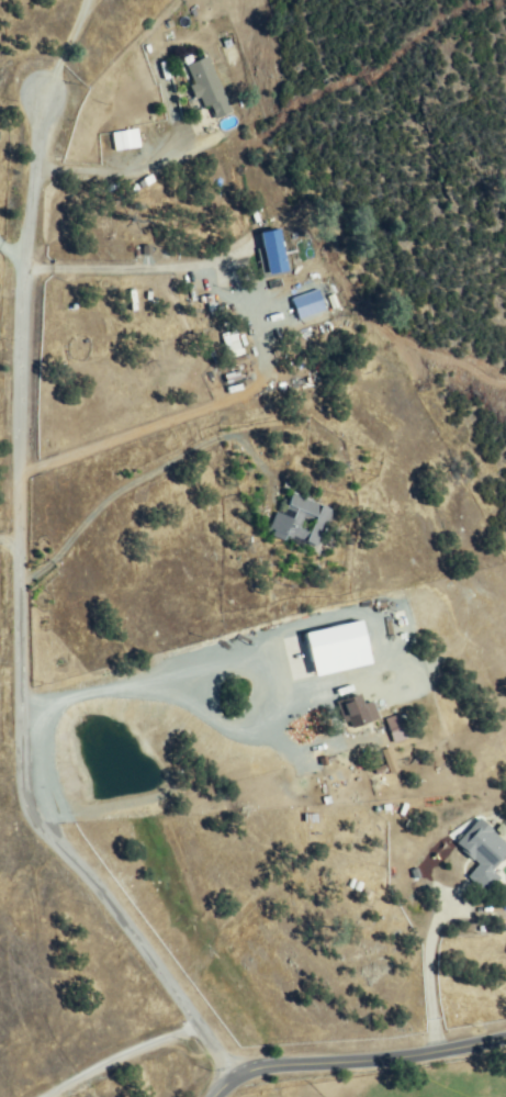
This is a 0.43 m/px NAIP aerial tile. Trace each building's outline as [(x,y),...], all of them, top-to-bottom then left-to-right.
[(202,105),(185,68),(207,58),(229,113),(215,120),(209,103),(202,105)] [(108,151),(136,148),(134,130),(106,133),(108,151)] [(285,273),(265,276),(260,235),(282,233),(285,273)] [(320,313),(315,292),(287,298),(292,320),(320,313)] [(235,334),(240,355),(228,357),(224,336),(235,334)] [(330,508),(319,546),(271,531),(276,515),(293,520),(296,508),(288,506),(291,497),(330,508)] [(307,678),(363,665),(354,622),(297,634),(307,678)] [(367,728),(338,715),(347,695),(376,709),(367,728)] [(393,739),(389,725),(401,723),(404,736),(393,739)] [(385,775),(394,772),(386,748),(377,751),(385,775)] [(480,820),(505,845),(505,856),(492,872),(499,880),(487,893),(470,877),(481,864),(459,843),(480,820)]
